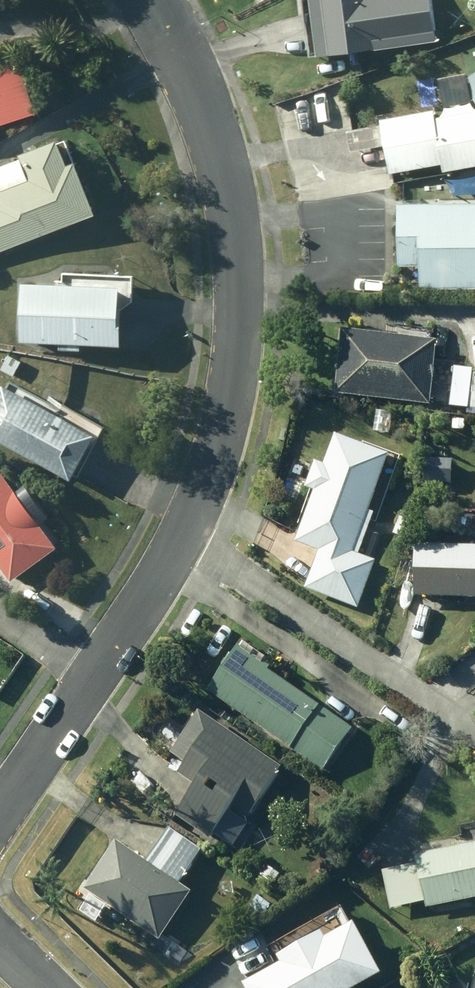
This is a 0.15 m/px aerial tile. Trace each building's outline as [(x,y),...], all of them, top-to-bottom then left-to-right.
[(309,57),(433,42),(428,0),(301,0),(309,57)] [(32,114),(15,61),(0,65),(0,124),(32,114)] [(462,74),(435,79),(441,108),(468,103),(462,74)] [(376,126),(343,133),(347,152),(380,145),(386,175),(437,165),(439,173),(474,165),(474,112),(474,109),(430,118),(429,109),(375,120),(376,126)] [(89,215),(68,163),(60,167),(49,141),(16,154),(26,179),(0,190),(0,251),(89,215)] [(416,288),(474,290),(474,168),(434,175),(432,208),(395,206),(393,264),(417,265),(416,288)] [(110,288),(16,284),(13,343),(55,345),(55,351),(75,352),(75,345),(113,347),(114,320),(109,320),(110,288)] [(426,407),(426,403),(440,405),(440,408),(474,412),(474,372),(466,371),(465,379),(429,375),(433,343),(339,332),(331,397),(426,407)] [(11,376),(18,361),(5,355),(0,365),(0,371),(11,376)] [(63,480),(87,436),(0,388),(0,445),(63,480)] [(291,544),(315,553),(302,590),(355,609),(372,563),(349,555),(384,457),(329,438),(319,467),(309,464),(300,490),(309,493),(291,544)] [(5,581),(51,548),(34,524),(42,519),(18,486),(8,493),(0,481),(0,574),(5,581)] [(410,599),(456,599),(456,603),(466,603),(466,600),(474,600),(474,549),(410,548),(410,599)] [(202,694),(320,773),(348,730),(261,672),(263,669),(233,648),(202,694)] [(276,769),(195,713),(165,755),(180,765),(173,776),(191,788),(170,817),(204,840),(209,833),(229,846),(243,826),(225,813),(228,809),(242,819),(276,769)] [(111,846),(80,892),(155,943),(187,896),(174,887),(197,854),(164,831),(140,865),(111,846)] [(411,867),(380,874),(387,910),(421,904),(423,910),(474,900),(474,846),(410,858),(411,867)] [(258,876),(272,884),(277,875),(263,867),(258,876)] [(254,899),(244,915),(256,923),(267,907),(254,899)] [(377,972),(349,922),(321,938),(317,929),(269,956),(274,964),(240,983),(242,987),(241,987),(348,987),(377,972)]
